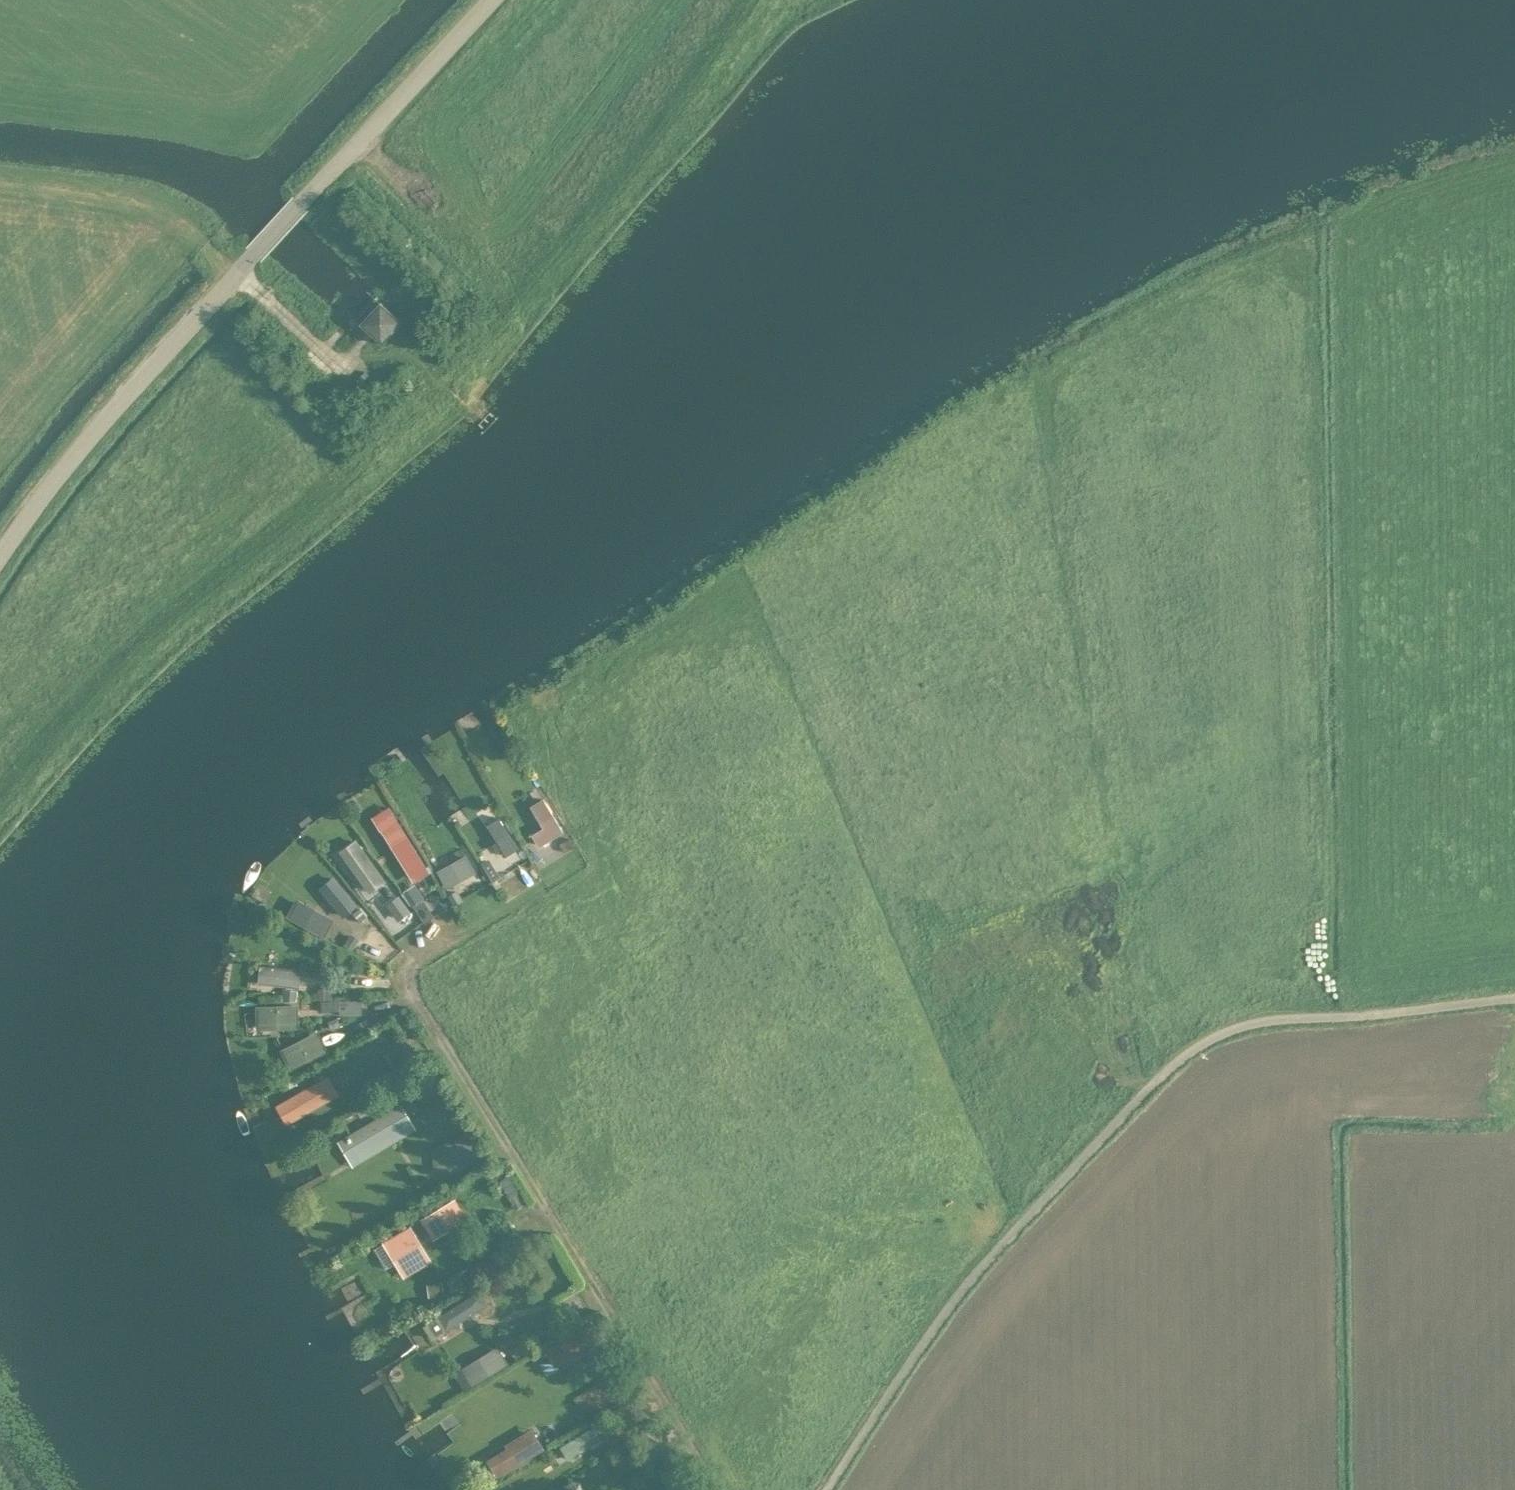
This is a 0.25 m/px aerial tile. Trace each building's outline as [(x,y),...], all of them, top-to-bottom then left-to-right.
[(359,319),(380,339),(400,317),(378,298),(359,319)] [(561,826),(543,794),(530,802),(542,822),(532,828),(539,839),(561,826)] [(485,820),(496,836),(492,839),(495,845),(500,842),(505,851),(517,843),(497,812),(485,820)] [(412,871),(425,863),(395,814),(382,822),(412,871)] [(573,840),(569,833),(559,840),(563,847),(573,840)] [(340,860),(341,861),(360,886),(375,875),(346,837),(332,848),(333,850),(334,852),(340,860)] [(446,881),(472,867),(464,852),(438,866),(446,881)] [(495,869),(487,856),(482,859),(490,872),(495,869)] [(320,883),(342,910),(353,900),(332,874),(320,883)] [(412,898),(419,894),(412,884),(405,888),(412,898)] [(459,895),(458,893),(454,886),(447,890),(452,899),(459,895)] [(396,893),(388,899),(397,913),(406,907),(396,893)] [(320,929),(328,915),(296,898),(289,911),(320,929)] [(260,976),(296,981),(298,966),(262,962),(260,976)] [(295,995),(295,986),(282,984),(281,995),(295,995)] [(333,990),(334,1008),(356,1007),(355,989),(333,990)] [(258,1018),(294,1017),(294,1002),(258,1003),(258,1018)] [(322,1037),(340,1033),(337,1022),(320,1025),(322,1037)] [(316,1032),(284,1048),(291,1062),(324,1045),(316,1032)] [(293,1114),(337,1089),(327,1071),(283,1096),(293,1114)] [(347,1136),(349,1135),(357,1149),(410,1118),(400,1101),(347,1132),(348,1133),(346,1134),(347,1136)] [(435,1138),(443,1159),(461,1153),(453,1132),(435,1138)] [(432,1229),(460,1212),(453,1199),(424,1216),(432,1229)] [(398,1228),(400,1230),(387,1238),(404,1266),(418,1257),(407,1241),(417,1234),(408,1221),(398,1228)] [(445,1324),(483,1301),(475,1288),(437,1312),(445,1324)] [(599,1332),(590,1318),(547,1344),(556,1358),(599,1332)] [(505,1359),(498,1347),(464,1368),(471,1380),(505,1359)] [(599,1434),(591,1421),(560,1441),(568,1454),(599,1434)] [(532,1428),(489,1455),(498,1469),(541,1442),(532,1428)] [(581,1487),(577,1481),(570,1479),(554,1489),(580,1489),(581,1487)]
